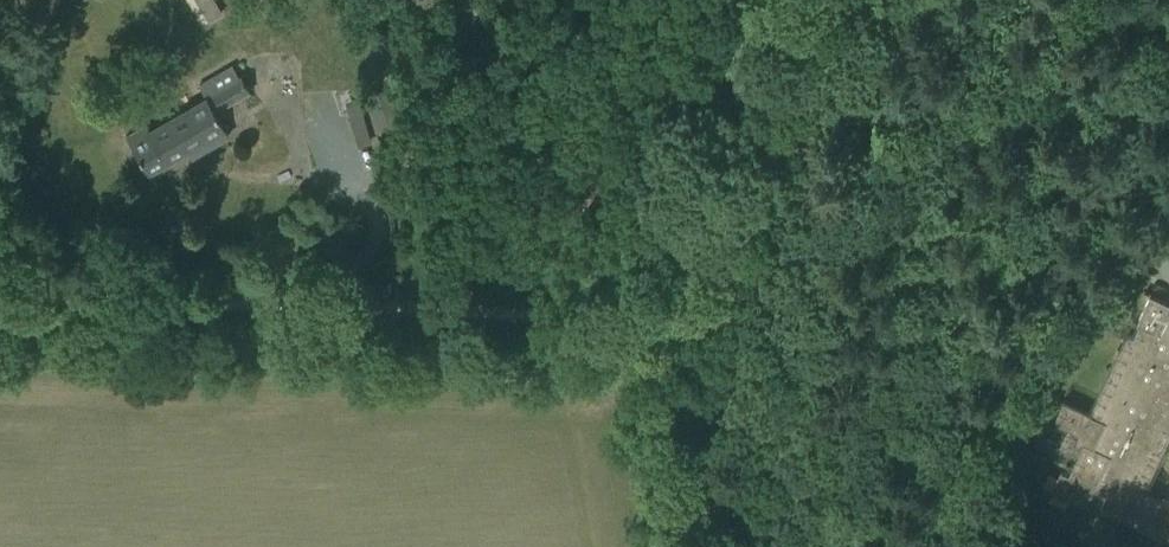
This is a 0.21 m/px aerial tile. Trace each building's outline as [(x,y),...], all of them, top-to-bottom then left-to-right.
[(188,30),(221,12),(215,0),(171,0),(188,30)] [(125,134),(139,158),(157,147),(165,161),(187,149),(191,155),(228,134),(214,109),(249,90),(240,75),(238,76),(232,65),(196,85),(203,96),(147,128),(145,123),(125,134)] [(376,137),(364,96),(344,102),(356,143),(376,137)] [(1152,294),(1138,323),(1140,324),(1134,336),(1129,334),(1091,413),(1064,400),(1055,420),(1069,427),(1060,446),(1079,455),(1070,474),(1062,470),(1053,490),(1073,499),(1078,488),(1093,495),(1096,488),(1108,494),(1102,507),(1168,540),(1168,500),(1144,488),(1168,437),(1168,302),(1152,294)]
